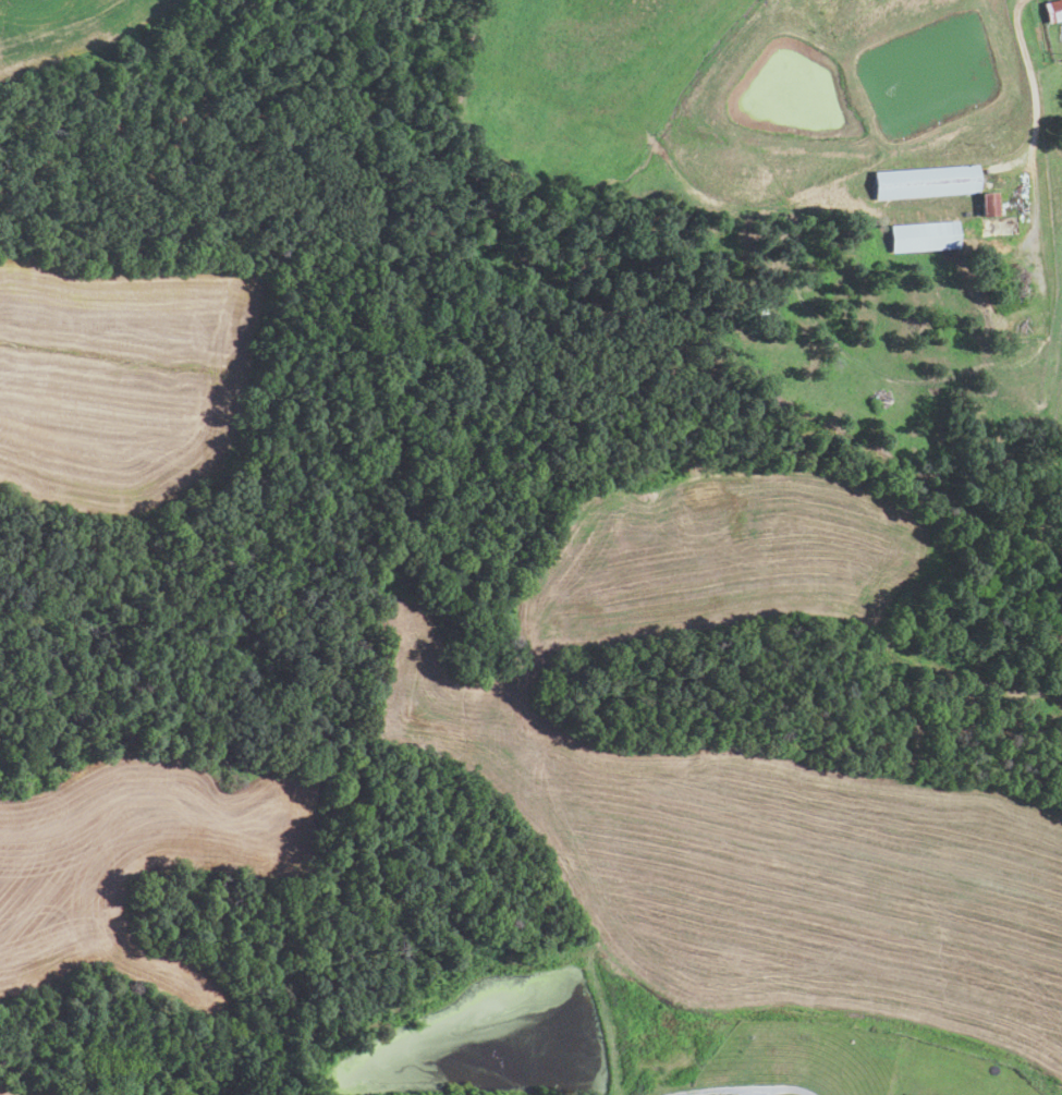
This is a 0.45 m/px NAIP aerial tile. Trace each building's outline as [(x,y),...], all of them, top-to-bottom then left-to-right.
[(1049,23),(1061,20),(1061,0),(1058,0),(1045,3),(1049,23)] [(979,194),(978,167),(874,171),(876,199),(979,194)] [(1000,214),(998,192),(982,193),(985,215),(1000,214)] [(891,224),(892,252),(961,247),(959,220),(891,224)]
